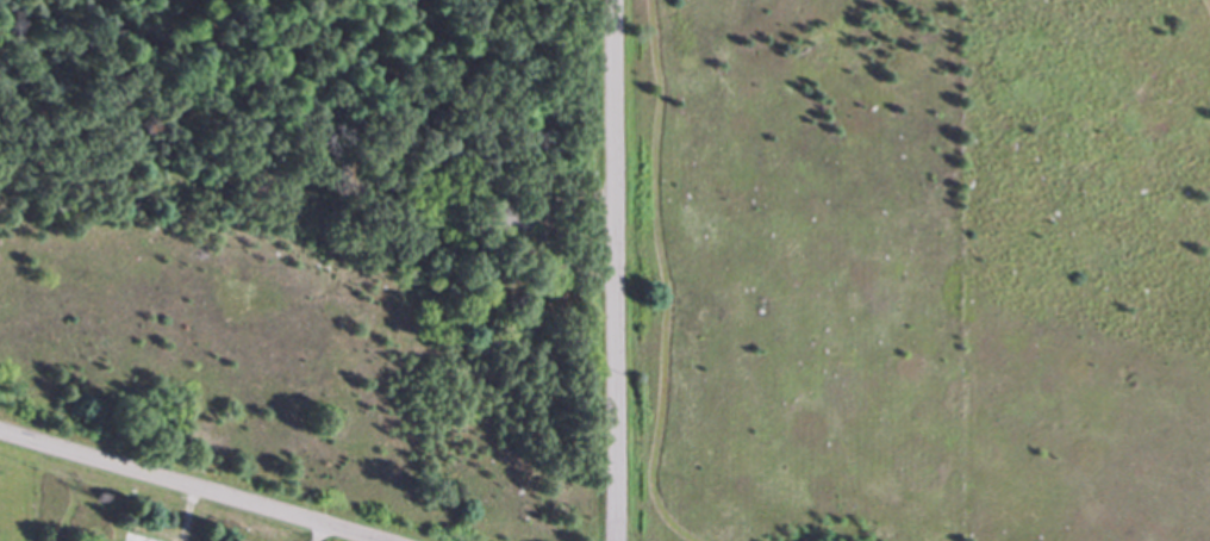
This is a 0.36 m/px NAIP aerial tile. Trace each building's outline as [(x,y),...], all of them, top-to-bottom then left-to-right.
[(117,532),(115,540),(163,540),(117,532)]
